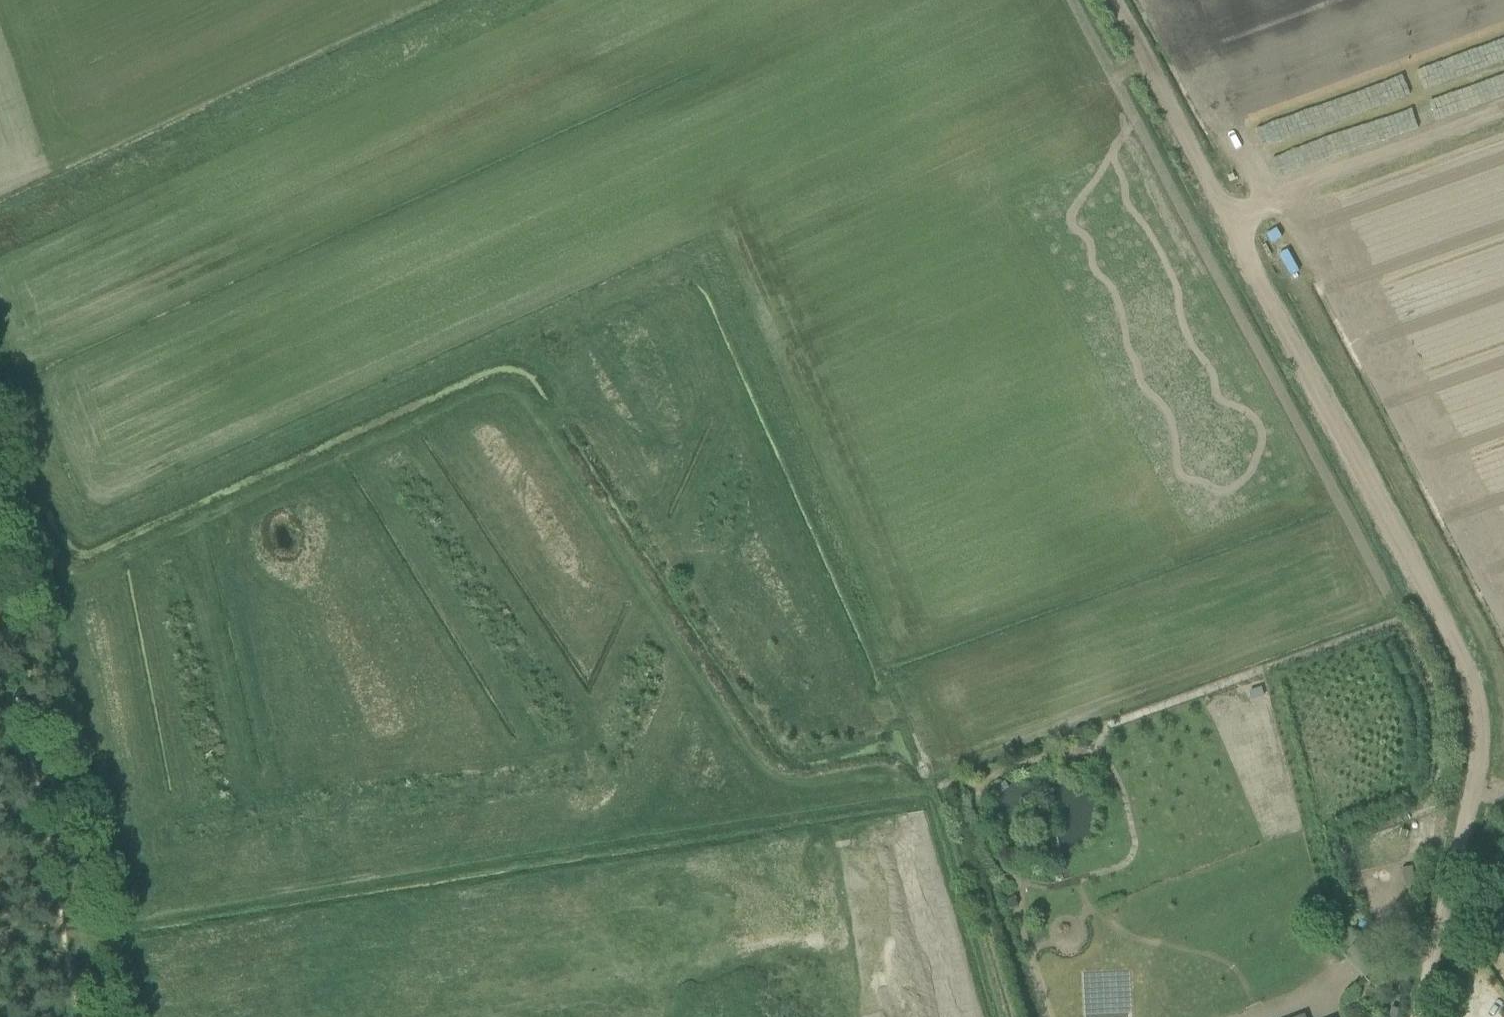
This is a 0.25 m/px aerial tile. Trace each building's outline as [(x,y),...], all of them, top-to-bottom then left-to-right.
[(1394,889),(1413,887),(1412,867),(1367,870),(1369,900),(1395,899),(1394,889)]
